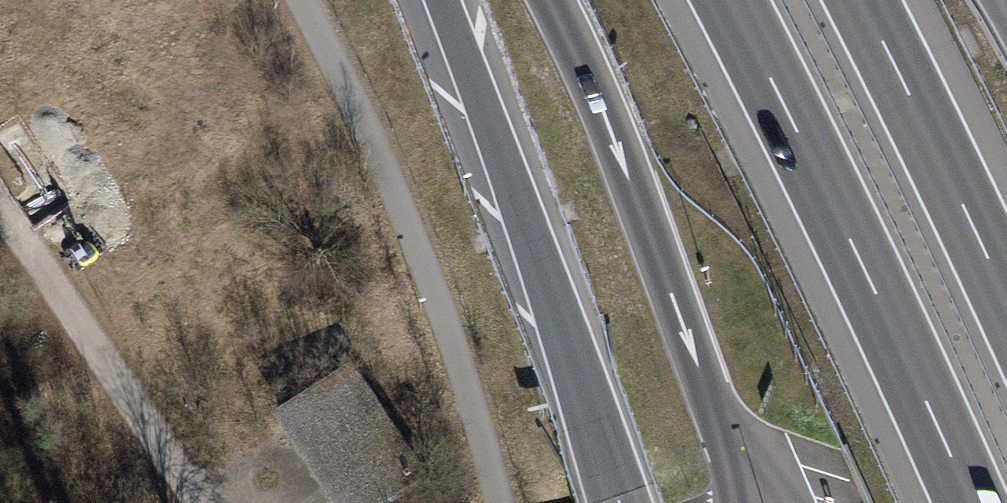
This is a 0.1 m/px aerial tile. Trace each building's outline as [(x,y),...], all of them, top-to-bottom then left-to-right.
[(270,416),(326,502),(385,502),(422,479),(348,365),(270,416)]
